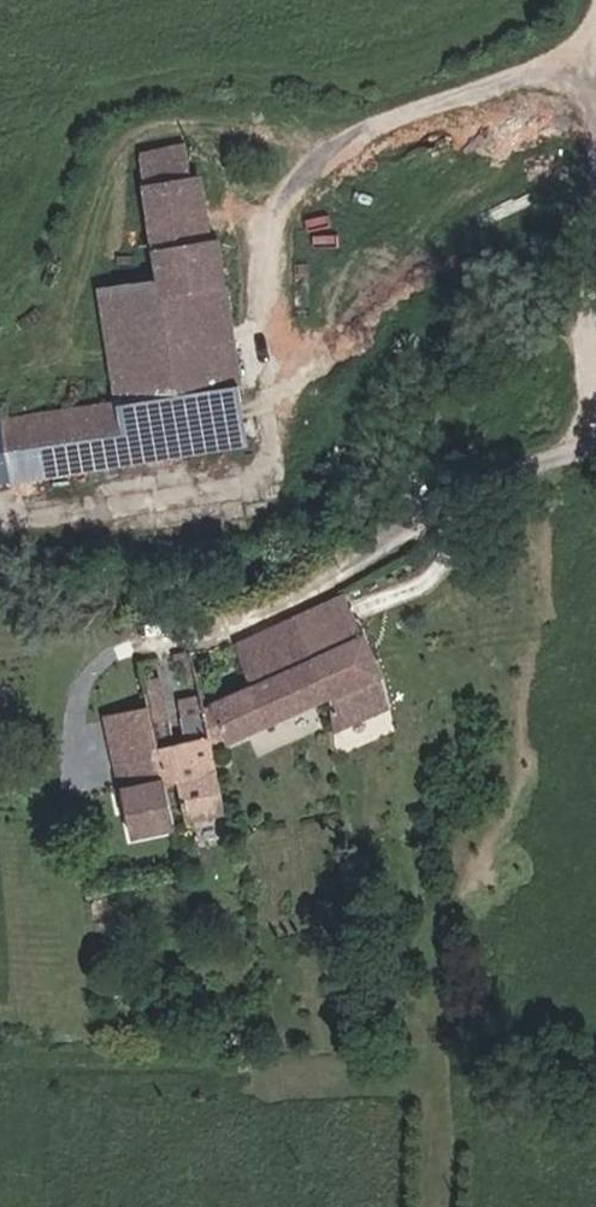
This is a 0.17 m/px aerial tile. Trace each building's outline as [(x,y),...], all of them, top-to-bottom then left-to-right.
[(151,188),(158,242),(207,236),(202,194),(200,180),(151,188)] [(4,416),(9,471),(253,438),(226,233),(207,236),(158,242),(163,276),(102,284),(117,401),(4,416)] [(4,416),(0,416),(0,472),(9,471),(4,416)] [(349,600),(299,621),(334,698),(334,699),(337,725),(387,708),(382,672),(349,600)] [(212,748),(213,753),(334,699),(334,698),(299,621),(239,649),(254,689),(206,711),(212,748)] [(143,662),(151,708),(165,789),(181,786),(194,784),(189,753),(212,748),(206,711),(196,654),(143,662)] [(171,826),(151,708),(71,725),(88,799),(78,801),(92,858),(135,849),(132,836),(171,826)] [(396,773),(387,708),(337,725),(339,737),(343,780),(354,778),(384,776),(396,773)] [(213,753),(212,748),(189,753),(194,784),(181,786),(190,819),(223,811),(213,753)] [(396,773),(384,776),(386,789),(399,788),(396,773)] [(354,778),(343,780),(345,794),(345,795),(356,795),(354,778)]
